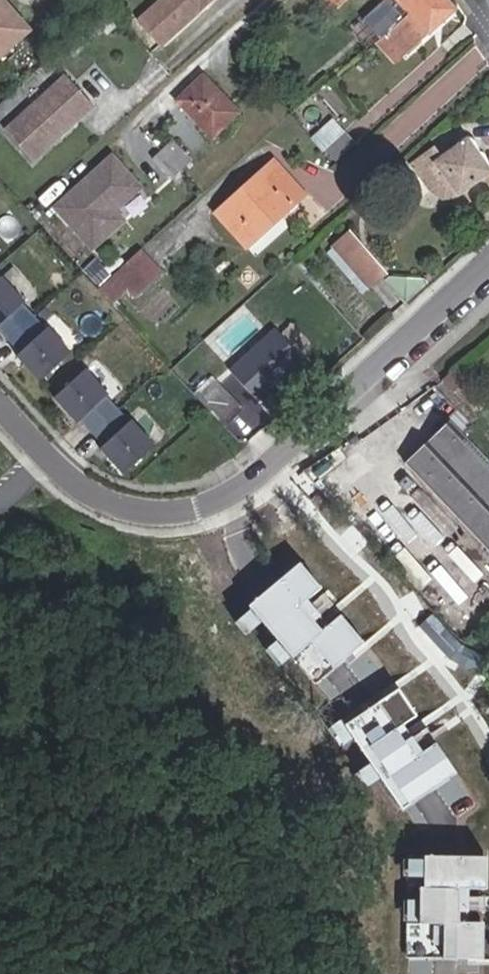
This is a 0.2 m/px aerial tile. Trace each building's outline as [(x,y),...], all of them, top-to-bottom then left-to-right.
[(140,22),(161,45),(201,9),(196,4),(201,0),(163,0),(140,22)] [(210,0),(201,0),(196,4),(201,9),(210,0)] [(387,32),(407,54),(456,7),(449,0),(423,0),(409,13),(387,32)] [(397,0),(391,0),(390,1),(388,3),(397,12),(403,7),(397,0)] [(403,7),(409,13),(423,0),(397,0),(403,7)] [(21,34),(0,10),(0,52),(21,34)] [(33,160),(94,105),(115,86),(94,63),(72,82),(66,75),(6,130),(33,160)] [(199,78),(172,104),(209,143),(237,117),(199,78)] [(326,149),(337,161),(356,144),(345,131),(326,149)] [(410,163),(430,189),(435,195),(440,196),(445,198),(451,197),(457,195),(488,173),(488,170),(469,140),(442,157),(434,147),(410,163)] [(178,177),(192,163),(172,142),(150,162),(170,184),(178,177)] [(122,205),(142,187),(113,155),(57,207),(94,247),(125,219),(113,205),(118,201),(122,205)] [(274,161),(215,214),(246,248),(305,195),(274,161)] [(196,168),(192,163),(178,177),(182,182),(196,168)] [(379,275),(343,236),(330,247),(367,286),(379,275)] [(162,273),(141,249),(116,272),(130,287),(137,295),(162,273)] [(113,301),(130,287),(116,272),(100,286),(113,301)] [(25,302),(27,301),(4,275),(0,278),(0,328),(22,352),(19,355),(42,380),(73,351),(50,326),(49,327),(25,302)] [(381,285),(399,305),(419,287),(414,282),(387,279),(381,285)] [(231,369),(259,400),(306,357),(279,326),(231,369)] [(134,421),(111,395),(113,394),(89,369),(58,397),(82,423),(85,420),(108,445),(105,448),(128,473),(159,444),(136,419),(134,421)] [(246,407),(214,373),(195,391),(227,425),(246,407)] [(407,464),(488,551),(488,461),(452,421),(407,464)] [(301,559),(249,605),(314,680),(364,638),(341,612),(330,621),(309,596),(323,584),(301,559)] [(398,684),(342,724),(402,807),(453,771),(432,742),(411,758),(390,730),(417,710),(398,684)] [(439,925),(439,959),(481,960),(482,920),(464,919),(464,891),(483,891),(484,857),(401,856),(401,877),(416,877),(415,925),(439,925)]
